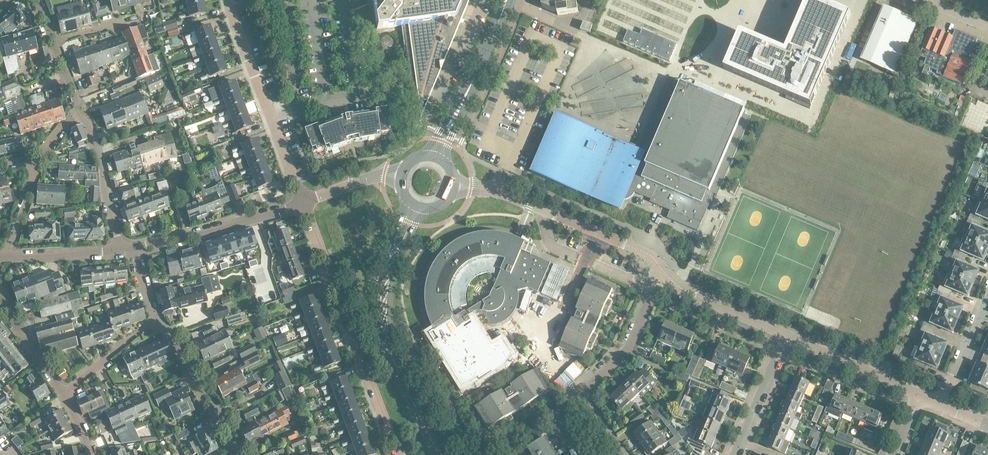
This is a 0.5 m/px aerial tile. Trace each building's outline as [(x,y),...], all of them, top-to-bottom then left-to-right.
[(113,12),(134,5),(132,0),(109,0),(113,12)] [(377,29),(407,25),(413,68),(420,119),(469,0),(373,0),(377,29)] [(542,7),(552,12),(557,11),(558,15),(578,13),(577,2),(575,1),(575,0),(541,0),(542,7)] [(724,69),(779,93),(787,96),(786,99),(788,96),(810,106),(809,109),(810,109),(851,14),(817,0),(807,0),(792,34),(790,40),(792,41),(787,52),(785,51),(740,32),(724,69)] [(205,14),(203,2),(187,5),(189,17),(205,14)] [(8,15),(13,23),(17,27),(29,18),(19,5),(7,15),(8,15)] [(91,25),(86,8),(57,16),(61,33),(91,25)] [(862,59),(872,63),(873,60),(892,69),(896,61),(898,63),(912,32),(909,30),(912,23),(893,15),(894,12),(884,8),(862,59)] [(8,15),(0,21),(0,33),(5,29),(7,31),(11,27),(10,25),(13,23),(8,15)] [(175,20),(163,24),(165,32),(178,28),(175,20)] [(590,33),(592,25),(583,22),(581,30),(586,32),(590,33)] [(667,60),(673,38),(618,23),(612,45),(667,60)] [(147,39),(142,25),(132,29),(137,43),(142,41),(147,39)] [(194,32),(198,43),(213,37),(209,26),(194,32)] [(931,28),(919,56),(926,59),(923,65),(937,71),(936,74),(963,85),(973,61),(972,58),(969,57),(977,39),(958,31),(955,32),(952,37),(931,28)] [(137,43),(132,29),(122,33),(123,37),(127,47),(137,43)] [(21,34),(24,47),(27,46),(28,48),(27,48),(29,52),(37,50),(32,31),(21,34)] [(27,46),(24,47),(21,34),(11,36),(16,56),(29,52),(27,48),(28,48),(27,46)] [(16,56),(11,36),(1,39),(4,47),(3,47),(4,50),(7,57),(3,59),(8,75),(14,73),(14,72),(17,71),(15,64),(16,56)] [(103,45),(107,54),(127,47),(123,37),(103,45)] [(198,43),(194,45),(196,49),(200,47),(202,54),(218,48),(213,37),(198,43)] [(127,47),(130,56),(132,62),(147,56),(142,41),(137,43),(127,47)] [(91,47),(86,48),(93,69),(102,66),(103,70),(107,68),(105,65),(110,63),(107,54),(103,45),(97,47),(95,42),(90,43),(91,47)] [(86,48),(79,51),(78,46),(72,48),(74,53),(73,53),(80,75),(94,71),(93,69),(86,48)] [(107,54),(110,63),(130,56),(127,47),(107,54)] [(41,64),(50,61),(47,48),(38,51),(41,64)] [(218,48),(202,54),(207,65),(222,59),(218,48)] [(147,56),(132,62),(138,78),(153,72),(157,71),(153,61),(150,62),(147,56)] [(209,72),(205,73),(207,78),(211,76),(211,77),(226,71),(222,59),(207,65),(209,72)] [(182,66),(176,75),(182,79),(188,70),(182,66)] [(89,87),(95,85),(92,77),(87,79),(89,87)] [(164,88),(159,77),(146,82),(150,94),(164,88)] [(661,207),(670,211),(667,218),(697,231),(714,194),(717,195),(751,117),(743,114),(745,110),(691,87),(675,80),(670,78),(639,149),(632,146),(630,150),(616,144),(600,137),(602,133),(557,114),(558,115),(533,172),(532,172),(532,173),(577,192),(577,191),(619,209),(623,200),(625,200),(626,200),(628,199),(629,198),(630,198),(631,197),(633,195),(634,194),(635,192),(646,197),(651,199),(650,202),(661,207)] [(219,87),(209,91),(213,101),(219,99),(223,98),(223,99),(239,93),(234,82),(219,87)] [(8,83),(0,86),(3,94),(11,91),(8,83)] [(78,98),(88,97),(87,87),(77,88),(78,98)] [(11,91),(3,94),(7,102),(21,96),(18,88),(11,91)] [(56,94),(54,88),(45,91),(47,97),(56,94)] [(194,91),(181,96),(185,106),(191,104),(188,98),(195,95),(194,91)] [(111,100),(121,96),(119,92),(115,93),(109,96),(111,100)] [(121,124),(145,115),(148,114),(139,93),(117,102),(119,107),(116,108),(119,115),(112,118),(115,126),(116,126),(118,127),(121,126),(121,124)] [(223,98),(219,99),(221,104),(225,102),(227,109),(227,110),(243,104),(239,93),(223,99),(223,98)] [(33,108),(34,108),(37,117),(39,118),(42,127),(56,123),(49,102),(46,103),(43,96),(37,98),(36,96),(29,98),(33,108)] [(22,98),(4,104),(8,116),(20,112),(21,116),(28,114),(34,130),(42,127),(39,118),(37,117),(34,108),(33,108),(26,110),(22,98)] [(49,102),(56,123),(65,120),(58,99),(49,102)] [(116,108),(119,107),(117,102),(100,109),(107,130),(115,126),(112,118),(119,115),(116,108)] [(227,109),(223,111),(225,115),(229,114),(232,121),(247,115),(243,104),(227,110),(227,109)] [(391,129),(390,116),(388,108),(375,110),(376,115),(364,117),(363,114),(348,117),(344,118),(329,123),(330,126),(318,130),(317,126),(304,130),(311,150),(315,148),(316,152),(328,147),(329,151),(350,143),(349,140),(354,138),(354,142),(376,139),(376,135),(388,133),(388,129),(391,129)] [(183,109),(151,121),(153,126),(185,115),(183,109)] [(3,118),(6,127),(17,123),(21,135),(34,130),(28,114),(21,116),(20,112),(8,116),(3,118)] [(251,127),(247,115),(232,121),(236,132),(251,127)] [(183,116),(157,125),(159,130),(185,121),(183,116)] [(87,140),(81,126),(71,130),(77,144),(79,147),(85,145),(83,141),(87,140)] [(128,128),(116,131),(118,138),(130,134),(128,128)] [(170,133),(161,136),(167,159),(177,157),(170,133)] [(154,138),(155,142),(137,147),(142,166),(167,159),(161,136),(154,138)] [(22,150),(20,138),(0,141),(0,154),(22,150)] [(241,145),(245,156),(260,151),(256,140),(241,145)] [(127,170),(142,166),(137,147),(129,150),(133,162),(125,164),(127,170)] [(979,149),(976,157),(981,159),(984,151),(979,149)] [(112,155),(118,172),(127,170),(125,164),(133,162),(129,150),(112,155)] [(247,161),(249,167),(264,161),(260,151),(245,156),(241,158),(243,162),(247,161)] [(251,172),(253,178),(268,172),(264,161),(249,167),(245,168),(247,173),(251,172)] [(59,173),(58,180),(85,181),(84,186),(99,187),(97,167),(50,164),(50,172),(59,173)] [(12,202),(11,199),(10,195),(9,193),(17,191),(16,188),(8,189),(5,176),(5,177),(4,172),(0,173),(0,177),(0,178),(0,204),(12,202)] [(272,183),(268,172),(253,178),(257,189),(272,183)] [(150,197),(155,212),(169,207),(164,192),(169,190),(166,181),(156,184),(159,194),(150,197)] [(214,207),(212,200),(227,195),(222,181),(215,188),(200,194),(202,199),(194,202),(195,205),(197,205),(199,212),(200,212),(207,209),(214,207)] [(984,182),(982,188),(984,189),(979,201),(987,205),(987,184),(984,182)] [(226,187),(232,202),(239,200),(233,185),(226,187)] [(65,187),(38,186),(37,205),(64,206),(65,187)] [(134,196),(133,191),(132,187),(118,190),(121,200),(134,196)] [(140,195),(135,197),(136,202),(143,220),(145,219),(144,216),(155,212),(150,197),(142,200),(141,195),(140,195)] [(220,204),(229,201),(227,195),(212,200),(214,207),(207,209),(200,212),(201,213),(202,213),(203,218),(223,211),(220,204)] [(968,218),(980,223),(983,218),(987,220),(987,205),(979,201),(974,214),(971,213),(968,218)] [(136,202),(123,206),(128,221),(140,217),(141,221),(143,220),(136,202)] [(202,213),(201,213),(200,212),(199,212),(197,205),(195,205),(194,202),(184,206),(190,223),(203,218),(202,213)] [(103,239),(102,223),(101,223),(100,217),(92,218),(93,224),(86,224),(86,225),(75,226),(75,218),(77,217),(75,208),(63,210),(65,219),(65,227),(67,227),(68,239),(87,239),(87,240),(103,239)] [(967,238),(967,239),(987,248),(987,233),(978,229),(980,223),(968,218),(966,224),(972,226),(967,238)] [(45,224),(45,226),(44,226),(45,239),(46,239),(46,241),(52,240),(53,242),(56,241),(57,240),(59,240),(58,224),(45,224)] [(30,238),(30,240),(45,239),(44,226),(29,226),(30,233),(28,234),(28,237),(30,238)] [(257,249),(251,230),(239,233),(245,251),(245,253),(257,249)] [(269,230),(263,232),(271,253),(276,251),(280,250),(291,246),(286,230),(271,235),(269,230)] [(245,251),(239,233),(228,237),(233,254),(245,251)] [(426,286),(426,288),(425,290),(425,292),(425,295),(425,297),(425,299),(425,301),(425,304),(426,306),(426,308),(426,310),(427,312),(427,315),(428,317),(429,319),(430,321),(430,323),(431,325),(432,327),(433,329),(435,331),(431,333),(437,342),(434,343),(445,360),(451,370),(456,378),(459,376),(460,378),(468,391),(494,375),(493,373),(492,371),(498,367),(508,361),(502,351),(497,354),(495,355),(494,354),(495,353),(482,332),(480,334),(474,325),(479,323),(485,326),(486,326),(487,326),(488,326),(489,326),(490,326),(491,326),(492,326),(493,326),(494,326),(495,325),(496,325),(497,325),(498,325),(499,324),(500,324),(501,324),(502,323),(503,323),(503,322),(504,322),(505,321),(506,321),(507,320),(508,320),(508,319),(509,318),(510,317),(511,317),(511,316),(512,315),(513,314),(514,313),(514,312),(515,311),(515,310),(516,309),(516,308),(516,307),(517,306),(517,305),(518,304),(518,303),(518,302),(518,301),(518,300),(518,299),(518,298),(518,297),(518,296),(518,295),(518,294),(518,293),(518,292),(518,291),(528,288),(538,293),(542,294),(553,299),(566,270),(554,265),(551,263),(550,263),(522,251),(525,242),(516,238),(514,237),(512,236),(509,236),(507,235),(505,234),(503,234),(501,234),(499,233),(496,233),(494,233),(492,233),(490,233),(487,233),(485,233),(483,233),(481,233),(478,234),(476,234),(474,235),(472,235),(470,236),(468,237),(465,237),(463,238),(461,239),(459,240),(457,241),(455,242),(454,244),(452,245),(450,246),(448,248),(447,249),(445,251),(443,252),(442,254),(440,256),(439,257),(438,259),(436,261),(435,263),(434,265),(433,267),(432,269),(431,271),(430,273),(429,275),(428,277),(428,279),(427,281),(427,283),(426,286)] [(233,254),(228,237),(216,241),(222,258),(233,254)] [(967,239),(967,238),(964,237),(958,250),(955,249),(953,254),(965,260),(967,254),(983,261),(987,249),(987,248),(967,239)] [(222,258),(216,241),(204,245),(210,264),(222,260),(222,258)] [(276,251),(271,253),(273,258),(278,256),(278,255),(282,254),(286,265),(297,261),(291,246),(280,250),(276,251)] [(166,256),(169,272),(170,275),(200,268),(195,248),(178,253),(177,248),(170,250),(171,255),(166,256)] [(953,261),(948,274),(973,284),(978,272),(963,265),(965,260),(953,254),(951,260),(953,261)] [(286,265),(277,268),(279,273),(284,271),(285,275),(289,273),(292,280),(297,278),(303,276),(297,261),(286,265)] [(125,264),(114,266),(116,283),(127,282),(125,264)] [(102,267),(104,284),(116,283),(114,266),(102,267)] [(91,269),(93,286),(104,284),(102,267),(91,269)] [(82,287),(88,287),(89,292),(94,291),(93,286),(91,269),(79,270),(82,287)] [(46,272),(30,278),(38,299),(64,289),(58,273),(50,276),(48,271),(46,272)] [(940,285),(937,290),(949,295),(952,290),(967,297),(973,284),(948,274),(943,286),(940,285)] [(19,307),(38,299),(30,278),(30,277),(11,284),(19,307)] [(201,279),(203,286),(189,290),(184,291),(184,292),(179,293),(175,294),(179,308),(196,303),(197,305),(202,303),(203,301),(207,300),(205,295),(213,293),(209,277),(201,279)] [(576,309),(578,310),(576,315),(595,323),(597,319),(599,320),(601,315),(606,317),(613,302),(608,300),(612,290),(607,288),(607,287),(606,286),(605,285),(604,284),(602,283),(600,282),(598,282),(597,282),(596,282),(595,282),(594,282),(589,280),(576,309)] [(289,286),(281,289),(283,295),(294,291),(292,285),(289,286)] [(171,314),(170,310),(179,308),(175,294),(179,293),(178,288),(173,289),(173,288),(158,293),(159,298),(160,298),(161,300),(160,301),(163,312),(164,316),(171,314)] [(257,297),(262,313),(280,307),(274,290),(257,297)] [(936,311),(957,320),(963,307),(947,301),(949,295),(937,290),(935,296),(938,297),(932,310),(936,311)] [(55,317),(73,312),(78,311),(83,309),(83,307),(81,303),(79,292),(60,297),(47,301),(48,305),(50,304),(53,315),(54,315),(55,317)] [(232,302),(230,295),(221,298),(223,304),(232,302)] [(294,295),(282,299),(284,305),(296,301),(294,295)] [(298,302),(289,305),(291,310),(297,308),(301,306),(303,312),(318,307),(314,296),(298,302)] [(47,301),(38,303),(42,319),(53,315),(50,304),(48,305),(47,301)] [(129,306),(134,323),(145,319),(140,303),(129,306)] [(129,306),(120,309),(118,310),(123,327),(134,323),(129,306)] [(212,312),(215,320),(229,316),(226,307),(212,312)] [(307,323),(322,317),(318,307),(303,312),(307,323)] [(123,327),(118,310),(116,311),(107,314),(110,322),(113,330),(123,327)] [(936,311),(930,323),(924,321),(922,326),(934,331),(936,326),(952,333),(957,320),(936,311)] [(75,319),(73,312),(55,317),(57,323),(35,330),(42,354),(44,355),(78,346),(71,320),(75,319)] [(228,325),(245,320),(243,313),(226,318),(228,325)] [(595,329),(593,328),(595,323),(576,315),(574,320),(572,318),(559,348),(564,350),(564,351),(564,352),(565,353),(565,354),(566,354),(567,355),(568,355),(568,356),(569,356),(570,356),(571,356),(572,356),(573,356),(574,355),(582,359),(586,349),(591,351),(598,336),(593,334),(595,329)] [(309,328),(311,334),(327,329),(322,317),(307,323),(303,324),(305,330),(309,328)] [(10,334),(1,322),(0,322),(0,342),(6,338),(10,334)] [(110,322),(99,325),(105,342),(116,338),(113,330),(110,322)] [(672,347),(680,328),(665,322),(657,340),(672,347)] [(303,324),(295,328),(297,333),(305,330),(303,324)] [(94,346),(105,342),(99,325),(88,329),(94,346)] [(211,327),(206,329),(214,347),(229,340),(224,331),(219,333),(215,326),(211,328),(211,327)] [(926,334),(920,347),(942,356),(947,343),(932,337),(934,331),(922,326),(920,332),(926,334)] [(680,328),(672,347),(687,353),(695,335),(680,328)] [(94,346),(88,329),(77,333),(82,349),(94,346)] [(200,353),(214,347),(206,329),(201,331),(204,337),(205,337),(206,339),(196,344),(200,353)] [(316,345),(331,340),(327,329),(311,334),(316,345)] [(11,345),(6,338),(0,342),(0,354),(11,345)] [(144,371),(158,364),(159,366),(175,359),(166,338),(136,352),(144,371)] [(214,347),(223,364),(228,361),(224,353),(233,349),(229,340),(214,347)] [(320,356),(335,350),(331,340),(316,345),(320,356)] [(700,359),(692,377),(698,380),(706,363),(713,367),(715,364),(728,369),(735,352),(727,348),(728,346),(722,343),(721,346),(720,345),(718,351),(711,349),(706,361),(700,359)] [(253,344),(238,351),(242,360),(257,353),(253,344)] [(0,357),(4,362),(17,352),(11,345),(0,354),(0,357)] [(897,345),(892,356),(897,358),(902,347),(897,345)] [(214,368),(223,364),(214,347),(200,353),(204,362),(210,360),(214,368)] [(927,365),(936,369),(942,356),(920,347),(913,365),(925,370),(927,365)] [(320,356),(324,368),(339,362),(335,350),(320,356)] [(8,367),(1,372),(2,372),(3,374),(9,369),(22,359),(17,352),(4,362),(8,367)] [(131,377),(132,377),(133,380),(141,376),(144,383),(149,380),(144,371),(136,352),(123,358),(131,377)] [(732,360),(728,369),(742,376),(744,372),(749,360),(750,358),(735,352),(732,360)] [(242,360),(247,368),(261,361),(257,353),(242,360)] [(650,359),(664,365),(667,359),(652,353),(650,359)] [(693,356),(685,374),(689,376),(690,376),(692,377),(700,359),(693,356)] [(9,369),(3,374),(5,376),(11,371),(15,376),(28,366),(22,359),(9,369)] [(987,379),(987,362),(982,359),(978,368),(976,368),(974,373),(987,379)] [(273,365),(277,374),(273,377),(280,391),(291,386),(279,361),(273,365)] [(242,366),(214,380),(218,388),(241,376),(238,371),(244,368),(242,366)] [(538,369),(511,385),(512,388),(508,390),(518,408),(523,405),(524,407),(528,404),(531,409),(539,405),(545,400),(542,396),(551,390),(549,386),(549,385),(549,384),(548,383),(548,382),(548,381),(548,380),(547,380),(547,378),(546,377),(545,376),(544,375),(542,374),(541,373),(538,369)] [(628,381),(640,394),(643,397),(657,383),(644,369),(639,374),(637,373),(628,381)] [(677,371),(675,376),(687,382),(690,376),(689,376),(685,374),(677,371)] [(974,373),(971,379),(973,379),(969,389),(987,397),(987,396),(987,379),(974,373)] [(251,374),(242,379),(241,376),(218,388),(222,397),(241,387),(243,392),(248,390),(250,394),(259,389),(251,374)] [(163,383),(160,375),(155,378),(158,385),(163,383)] [(25,379),(23,381),(26,386),(37,401),(49,393),(40,380),(36,383),(31,376),(25,379)] [(349,387),(345,377),(330,383),(334,393),(349,387)] [(804,395),(809,384),(796,378),(791,390),(804,395)] [(153,391),(149,380),(144,383),(145,386),(147,386),(150,392),(153,391)] [(688,386),(698,390),(700,384),(691,380),(688,386)] [(631,402),(640,394),(628,381),(619,389),(631,402)] [(722,382),(719,389),(734,395),(737,388),(722,382)] [(175,420),(193,410),(188,400),(191,398),(185,387),(170,395),(167,389),(153,396),(158,406),(166,402),(175,420)] [(353,399),(349,387),(334,393),(338,404),(353,399)] [(282,391),(286,400),(287,401),(293,398),(288,388),(282,391)] [(622,410),(626,406),(629,409),(633,405),(631,402),(619,389),(610,398),(610,399),(610,400),(614,405),(615,405),(616,404),(622,410)] [(709,406),(726,414),(731,402),(725,400),(728,395),(714,389),(712,394),(714,395),(709,406)] [(515,412),(514,410),(518,408),(508,390),(504,393),(502,391),(475,408),(477,412),(477,413),(477,414),(477,415),(477,417),(478,419),(479,420),(480,421),(481,421),(482,422),(483,422),(488,430),(497,424),(499,429),(507,424),(514,420),(511,415),(515,412)] [(804,395),(791,390),(786,401),(799,407),(804,395)] [(830,393),(824,390),(819,402),(825,404),(830,393)] [(77,403),(82,415),(88,412),(91,420),(103,415),(101,412),(110,408),(102,391),(77,403)] [(279,403),(286,400),(282,391),(275,394),(279,403)] [(0,393),(0,412),(10,405),(1,392),(0,393)] [(38,408),(51,399),(49,395),(35,403),(38,408)] [(691,398),(684,395),(679,407),(684,409),(688,411),(692,403),(689,402),(691,398)] [(842,414),(848,400),(836,395),(833,403),(829,401),(824,412),(840,419),(842,414)] [(137,418),(151,412),(143,396),(130,402),(137,418)] [(353,399),(338,404),(342,416),(357,410),(353,399)] [(802,414),(797,412),(799,407),(786,401),(783,400),(781,406),(783,407),(781,412),(794,418),(799,420),(802,414)] [(859,405),(848,400),(842,414),(854,418),(859,405)] [(130,402),(118,407),(126,424),(137,418),(130,402)] [(650,405),(646,409),(652,415),(656,412),(650,405)] [(823,407),(818,405),(815,413),(820,415),(823,407)] [(863,428),(871,410),(859,405),(854,418),(860,421),(858,426),(863,428)] [(246,419),(252,416),(259,413),(255,406),(242,413),(246,419)] [(271,424),(267,426),(270,433),(281,428),(287,424),(284,418),(289,414),(285,406),(273,413),(267,416),(271,424)] [(704,418),(708,419),(721,425),(726,414),(709,406),(704,418)] [(106,413),(113,429),(114,429),(117,436),(129,430),(126,424),(118,407),(106,413)] [(676,415),(681,417),(684,409),(679,407),(676,415)] [(660,409),(656,412),(652,415),(650,416),(653,421),(660,417),(664,421),(667,419),(660,409)] [(50,431),(66,421),(60,410),(43,420),(50,431)] [(362,422),(357,410),(342,416),(346,427),(362,422)] [(863,428),(874,433),(882,415),(871,410),(863,428)] [(633,426),(644,418),(640,412),(629,420),(633,426)] [(781,412),(776,424),(790,429),(794,418),(781,412)] [(812,421),(816,423),(820,415),(815,413),(812,421)] [(38,415),(28,421),(31,428),(42,422),(38,415)] [(255,423),(263,437),(270,433),(267,426),(271,424),(267,416),(255,423)] [(701,423),(699,429),(716,437),(721,425),(708,419),(706,425),(701,423)] [(50,431),(55,441),(72,431),(66,421),(50,431)] [(366,433),(362,422),(346,427),(351,439),(366,433)] [(255,423),(254,423),(240,430),(248,446),(262,439),(262,438),(263,437),(255,423)] [(635,434),(634,435),(634,437),(636,440),(638,440),(639,439),(642,444),(658,433),(651,423),(635,434)] [(0,428),(0,437),(10,431),(5,424),(4,425),(1,427),(0,428)] [(790,429),(776,424),(771,435),(785,441),(790,429)] [(824,436),(829,438),(832,429),(828,427),(824,436)] [(948,435),(931,427),(926,439),(943,446),(948,449),(951,443),(946,441),(948,435)] [(198,443),(193,445),(192,442),(186,445),(189,450),(213,438),(211,435),(212,433),(210,430),(208,429),(208,428),(194,435),(198,443)] [(175,434),(177,440),(190,435),(187,429),(175,434)] [(716,437),(699,429),(694,441),(688,438),(687,442),(694,451),(700,454),(702,454),(706,446),(711,448),(716,437)] [(642,444),(646,449),(645,450),(644,452),(646,454),(650,454),(666,444),(668,443),(660,432),(658,433),(642,444)] [(822,434),(817,432),(813,440),(818,442),(822,434)] [(839,432),(836,437),(844,440),(847,435),(839,432)] [(293,433),(287,435),(289,441),(296,438),(293,433)] [(351,439),(347,440),(349,445),(353,444),(355,449),(370,444),(366,433),(351,439)] [(678,435),(668,442),(671,447),(681,439),(678,435)] [(785,454),(790,443),(785,441),(771,435),(766,447),(785,454)] [(844,440),(852,443),(854,438),(847,435),(844,440)] [(127,445),(135,444),(131,436),(124,439),(127,445)] [(197,453),(198,454),(206,454),(218,449),(217,448),(218,446),(216,443),(215,442),(213,438),(189,450),(191,454),(193,454),(197,453)] [(545,439),(528,449),(532,454),(541,454),(551,449),(545,439)] [(685,445),(681,439),(671,447),(675,452),(677,451),(685,445)] [(858,439),(858,440),(856,445),(867,450),(870,444),(858,439)] [(943,446),(926,439),(922,450),(933,454),(940,454),(943,446)] [(810,448),(815,450),(818,442),(813,440),(810,448)] [(957,454),(964,454),(969,444),(963,441),(957,454)] [(51,442),(40,445),(41,451),(53,448),(51,442)] [(826,444),(821,442),(818,450),(823,452),(826,444)] [(357,454),(374,454),(370,444),(355,449),(357,454)]
